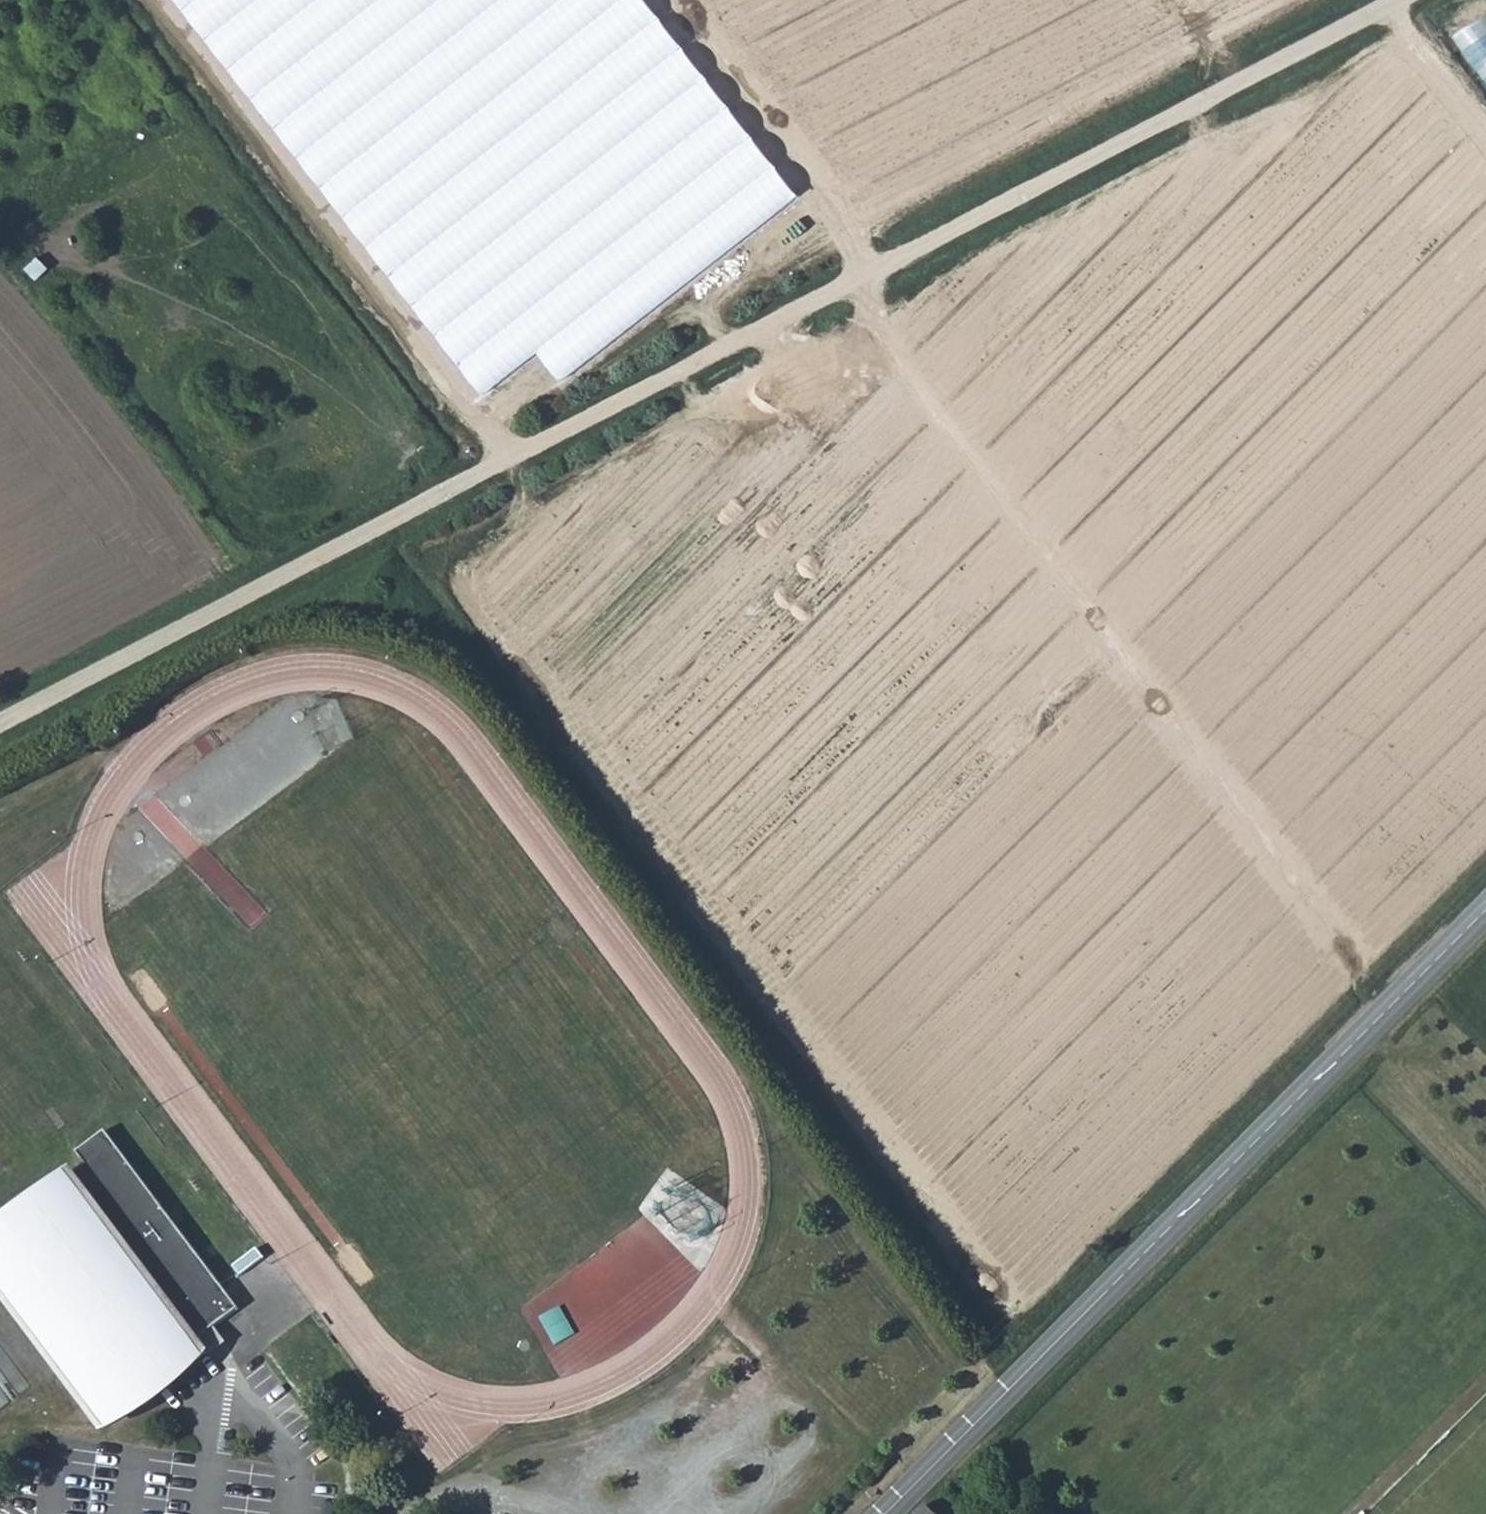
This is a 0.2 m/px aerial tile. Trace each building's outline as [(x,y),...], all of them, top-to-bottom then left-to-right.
[(650,0),(175,0),(489,395),(540,355),(563,384),(804,194),(650,0)] [(198,1337),(215,1324),(240,1306),(224,1284),(109,1126),(82,1146),(93,1161),(78,1172),(75,1168),(0,1224),(0,1278),(9,1290),(104,1423),(208,1350),(198,1337)] [(225,1338),(215,1324),(198,1337),(208,1350),(225,1338)] [(924,1506),(915,1513),(934,1513),(924,1506)]
